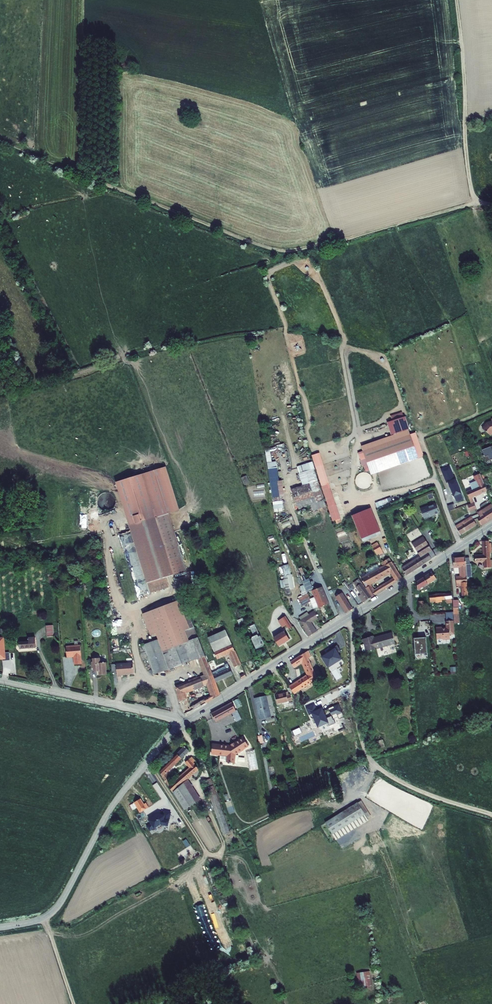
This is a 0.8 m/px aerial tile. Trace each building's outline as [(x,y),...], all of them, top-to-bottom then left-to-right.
[(403,417),(401,411),(389,415),(391,421),(403,417)] [(409,433),(403,417),(391,421),(386,422),(391,435),(360,446),(370,474),(422,455),(414,432),(409,433)] [(490,420),(491,421),(486,423),(481,429),(489,435),(491,432),(491,419),(490,420)] [(481,450),(483,455),(481,456),(483,462),(491,459),(491,446),(481,450)] [(321,466),(317,454),(310,457),(314,468),(321,466)] [(276,461),(268,462),(272,497),(284,496),(282,479),(278,479),(276,461)] [(321,466),(314,468),(332,520),(339,518),(321,466)] [(323,499),(312,467),(298,472),(302,483),(291,487),(298,507),(323,499)] [(451,474),(448,468),(441,471),(444,477),(442,477),(446,485),(447,485),(448,484),(450,490),(449,490),(448,490),(451,495),(455,505),(463,502),(454,481),(453,482),(450,475),(451,474)] [(247,475),(242,477),(245,484),(250,482),(247,475)] [(485,491),(483,484),(464,492),(467,498),(485,491)] [(378,509),(390,505),(388,498),(376,502),(378,509)] [(274,511),(284,510),(282,500),(273,501),(274,511)] [(437,512),(434,504),(419,509),(422,519),(428,517),(427,516),(437,512)] [(371,513),(369,507),(352,514),(354,520),(371,513)] [(491,507),(480,513),(483,522),(491,517),(491,509),(491,507)] [(460,521),(453,526),(457,534),(474,524),(473,523),(476,521),(475,518),(478,517),(477,515),(476,512),(469,516),(470,518),(461,524),(460,521)] [(378,530),(371,513),(354,520),(361,537),(378,530)] [(171,520),(169,514),(130,525),(132,531),(171,520)] [(469,516),(460,521),(461,524),(470,518),(469,516)] [(150,593),(154,592),(151,581),(166,577),(186,571),(171,520),(132,531),(150,593)] [(420,556),(402,567),(405,573),(434,555),(422,535),(411,542),(420,556)] [(488,544),(488,541),(481,541),(482,555),(473,556),(474,563),(482,562),(483,568),(489,568),(488,553),(491,552),(490,544),(488,544)] [(378,543),(372,546),(378,554),(383,551),(378,543)] [(383,564),(360,578),(365,586),(389,571),(392,575),(391,576),(392,577),(383,583),(385,586),(400,576),(388,556),(381,561),(383,564)] [(115,561),(126,602),(139,599),(128,557),(115,561)] [(464,557),(452,559),(453,568),(460,567),(461,574),(465,573),(464,564),(464,562),(464,557)] [(440,568),(442,581),(448,580),(447,574),(449,574),(448,567),(440,568)] [(431,573),(415,583),(416,592),(427,585),(426,583),(434,578),(431,573)] [(465,576),(455,577),(456,589),(460,588),(461,597),(467,596),(465,576)] [(151,581),(154,592),(169,587),(166,577),(151,581)] [(365,587),(359,577),(352,582),(355,585),(355,586),(360,593),(357,595),(361,601),(370,595),(365,587)] [(320,585),(310,589),(313,596),(317,606),(318,607),(327,603),(320,585)] [(381,589),(378,586),(373,589),(370,585),(365,587),(370,595),(381,589)] [(351,608),(341,591),(335,595),(345,612),(351,608)] [(306,593),(297,598),(302,607),(310,602),(309,598),(306,593)] [(450,593),(430,596),(431,604),(442,603),(441,600),(446,599),(451,598),(450,593)] [(313,596),(309,598),(310,602),(313,608),(317,606),(313,596)] [(187,623),(178,600),(140,615),(149,636),(154,634),(156,640),(168,669),(197,658),(193,648),(200,645),(190,621),(187,623)] [(307,614),(298,620),(307,636),(316,630),(310,621),(317,617),(313,609),(306,613),(307,614)] [(452,622),(452,612),(444,613),(445,622),(452,622)] [(284,615),(281,616),(287,627),(290,625),(284,615)] [(230,643),(221,622),(203,629),(213,651),(230,643)] [(452,622),(445,622),(445,629),(440,630),(440,628),(434,629),(434,640),(441,639),(441,640),(448,640),(448,635),(453,635),(452,622)] [(46,625),(46,637),(54,637),(54,625),(46,625)] [(255,630),(248,633),(254,649),(261,646),(261,645),(262,644),(259,637),(258,637),(255,630)] [(283,630),(273,636),(278,645),(289,638),(283,630)] [(373,638),(363,640),(366,652),(395,645),(392,635),(373,639),(373,638)] [(29,640),(19,641),(20,648),(36,647),(36,637),(29,637),(29,640)] [(426,654),(425,638),(419,639),(418,639),(417,639),(413,639),(414,656),(426,654)] [(156,640),(141,646),(153,675),(168,669),(156,640)] [(213,651),(204,655),(207,662),(208,662),(209,665),(209,666),(215,681),(232,674),(229,667),(224,669),(222,666),(215,669),(213,665),(215,664),(213,660),(228,653),(234,666),(239,663),(230,643),(213,651)] [(328,667),(342,658),(339,653),(343,651),(338,644),(327,650),(328,652),(321,656),(328,667)] [(203,675),(175,687),(184,714),(192,710),(200,706),(198,701),(189,707),(185,692),(207,684),(211,694),(203,699),(204,703),(219,694),(200,645),(193,648),(197,658),(203,675)] [(80,646),(66,647),(67,657),(73,657),(74,665),(81,665),(80,646)] [(309,651),(290,662),(294,667),(303,661),(307,672),(301,675),(303,679),(289,688),(293,694),(312,682),(308,677),(311,676),(312,677),(314,677),(313,675),(314,674),(308,658),(311,656),(309,651)] [(269,655),(262,660),(264,663),(271,658),(269,655)] [(100,659),(94,659),(94,662),(91,663),(92,669),(95,669),(95,672),(100,672),(101,676),(106,675),(106,663),(100,664),(100,659)] [(120,677),(120,675),(132,675),(131,664),(115,665),(115,672),(116,678),(120,677)] [(287,692),(276,695),(278,704),(293,701),(291,694),(288,695),(287,692)] [(267,696),(255,699),(258,713),(261,713),(261,716),(259,716),(260,720),(272,717),(267,696)] [(216,722),(232,714),(236,712),(231,704),(211,714),(216,722)] [(236,712),(232,714),(237,723),(242,720),(237,711),(236,712)] [(219,746),(212,745),(211,755),(215,755),(215,756),(219,756),(220,754),(226,755),(226,756),(227,757),(226,763),(232,764),(234,763),(235,755),(240,752),(243,751),(243,750),(248,747),(242,739),(239,741),(239,740),(234,743),(235,743),(234,744),(233,743),(230,746),(229,747),(228,747),(229,746),(219,745),(219,746)] [(186,747),(160,773),(175,792),(193,776),(196,778),(202,773),(200,770),(202,768),(193,758),(187,763),(191,769),(174,784),(167,776),(177,767),(178,769),(181,766),(182,759),(190,752),(186,747)] [(249,751),(251,769),(258,769),(256,750),(249,751)] [(193,776),(175,792),(189,810),(203,799),(198,787),(196,778),(193,776)] [(232,800),(226,802),(229,813),(236,811),(232,800)] [(135,801),(130,804),(135,814),(141,811),(135,801)] [(372,818),(362,801),(325,824),(336,840),(372,818)] [(168,825),(171,812),(164,810),(163,814),(159,813),(149,820),(151,823),(147,826),(150,830),(160,823),(168,825)] [(360,990),(373,988),(372,970),(358,972),(360,990)]
